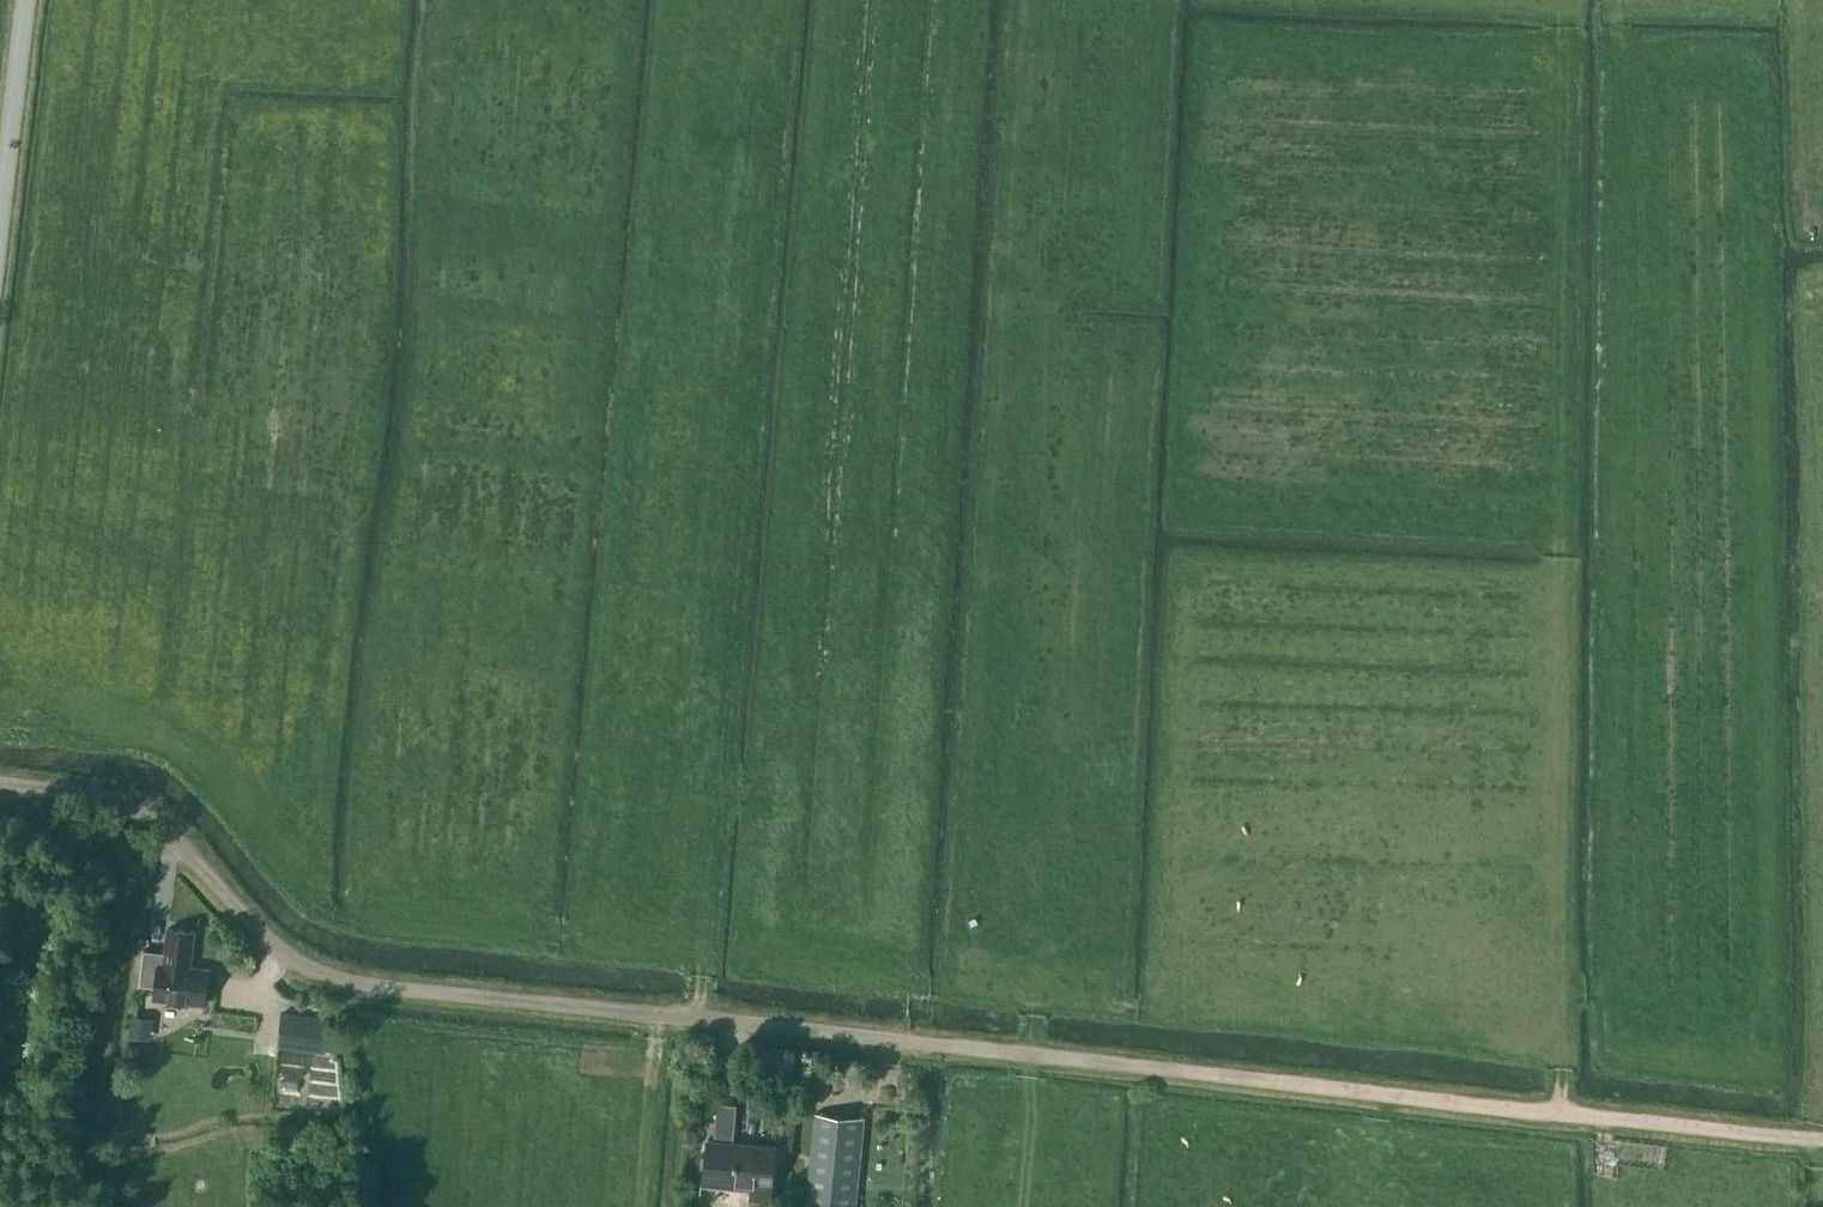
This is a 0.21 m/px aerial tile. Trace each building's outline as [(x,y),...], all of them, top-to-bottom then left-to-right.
[(211,968),(191,966),(195,931),(168,928),(164,962),(160,962),(156,997),(186,1000),(186,1003),(206,1005),(211,968)] [(134,1032),(154,1034),(156,1013),(137,1011),(134,1032)] [(283,1021),(279,1049),(329,1055),(333,1025),(300,1022),(300,1023),(283,1021)] [(777,1145),(733,1141),(736,1104),(719,1103),(715,1139),(708,1138),(704,1181),(752,1186),(751,1198),(771,1200),(777,1145)] [(864,1116),(816,1112),(807,1206),(855,1206),(864,1116)]
